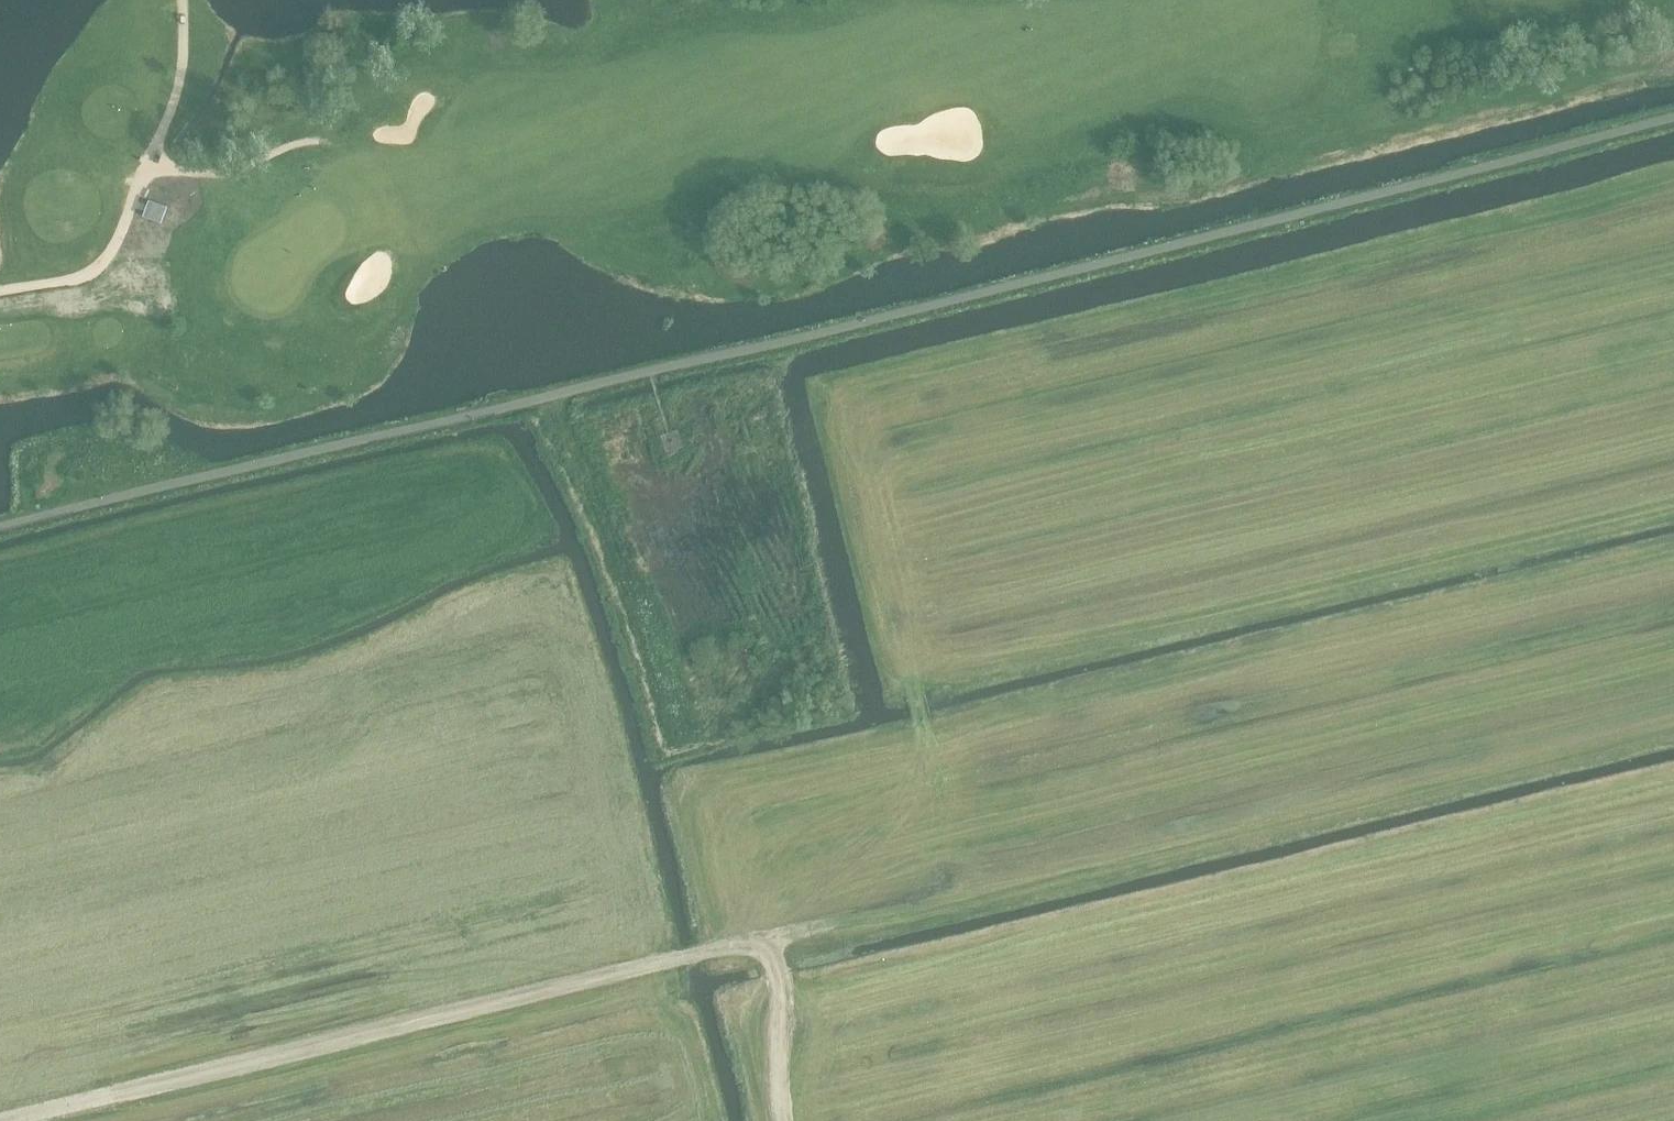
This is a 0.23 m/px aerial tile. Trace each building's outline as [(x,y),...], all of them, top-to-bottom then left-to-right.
[(175,183),(162,179),(158,194),(172,198),(175,183)]
